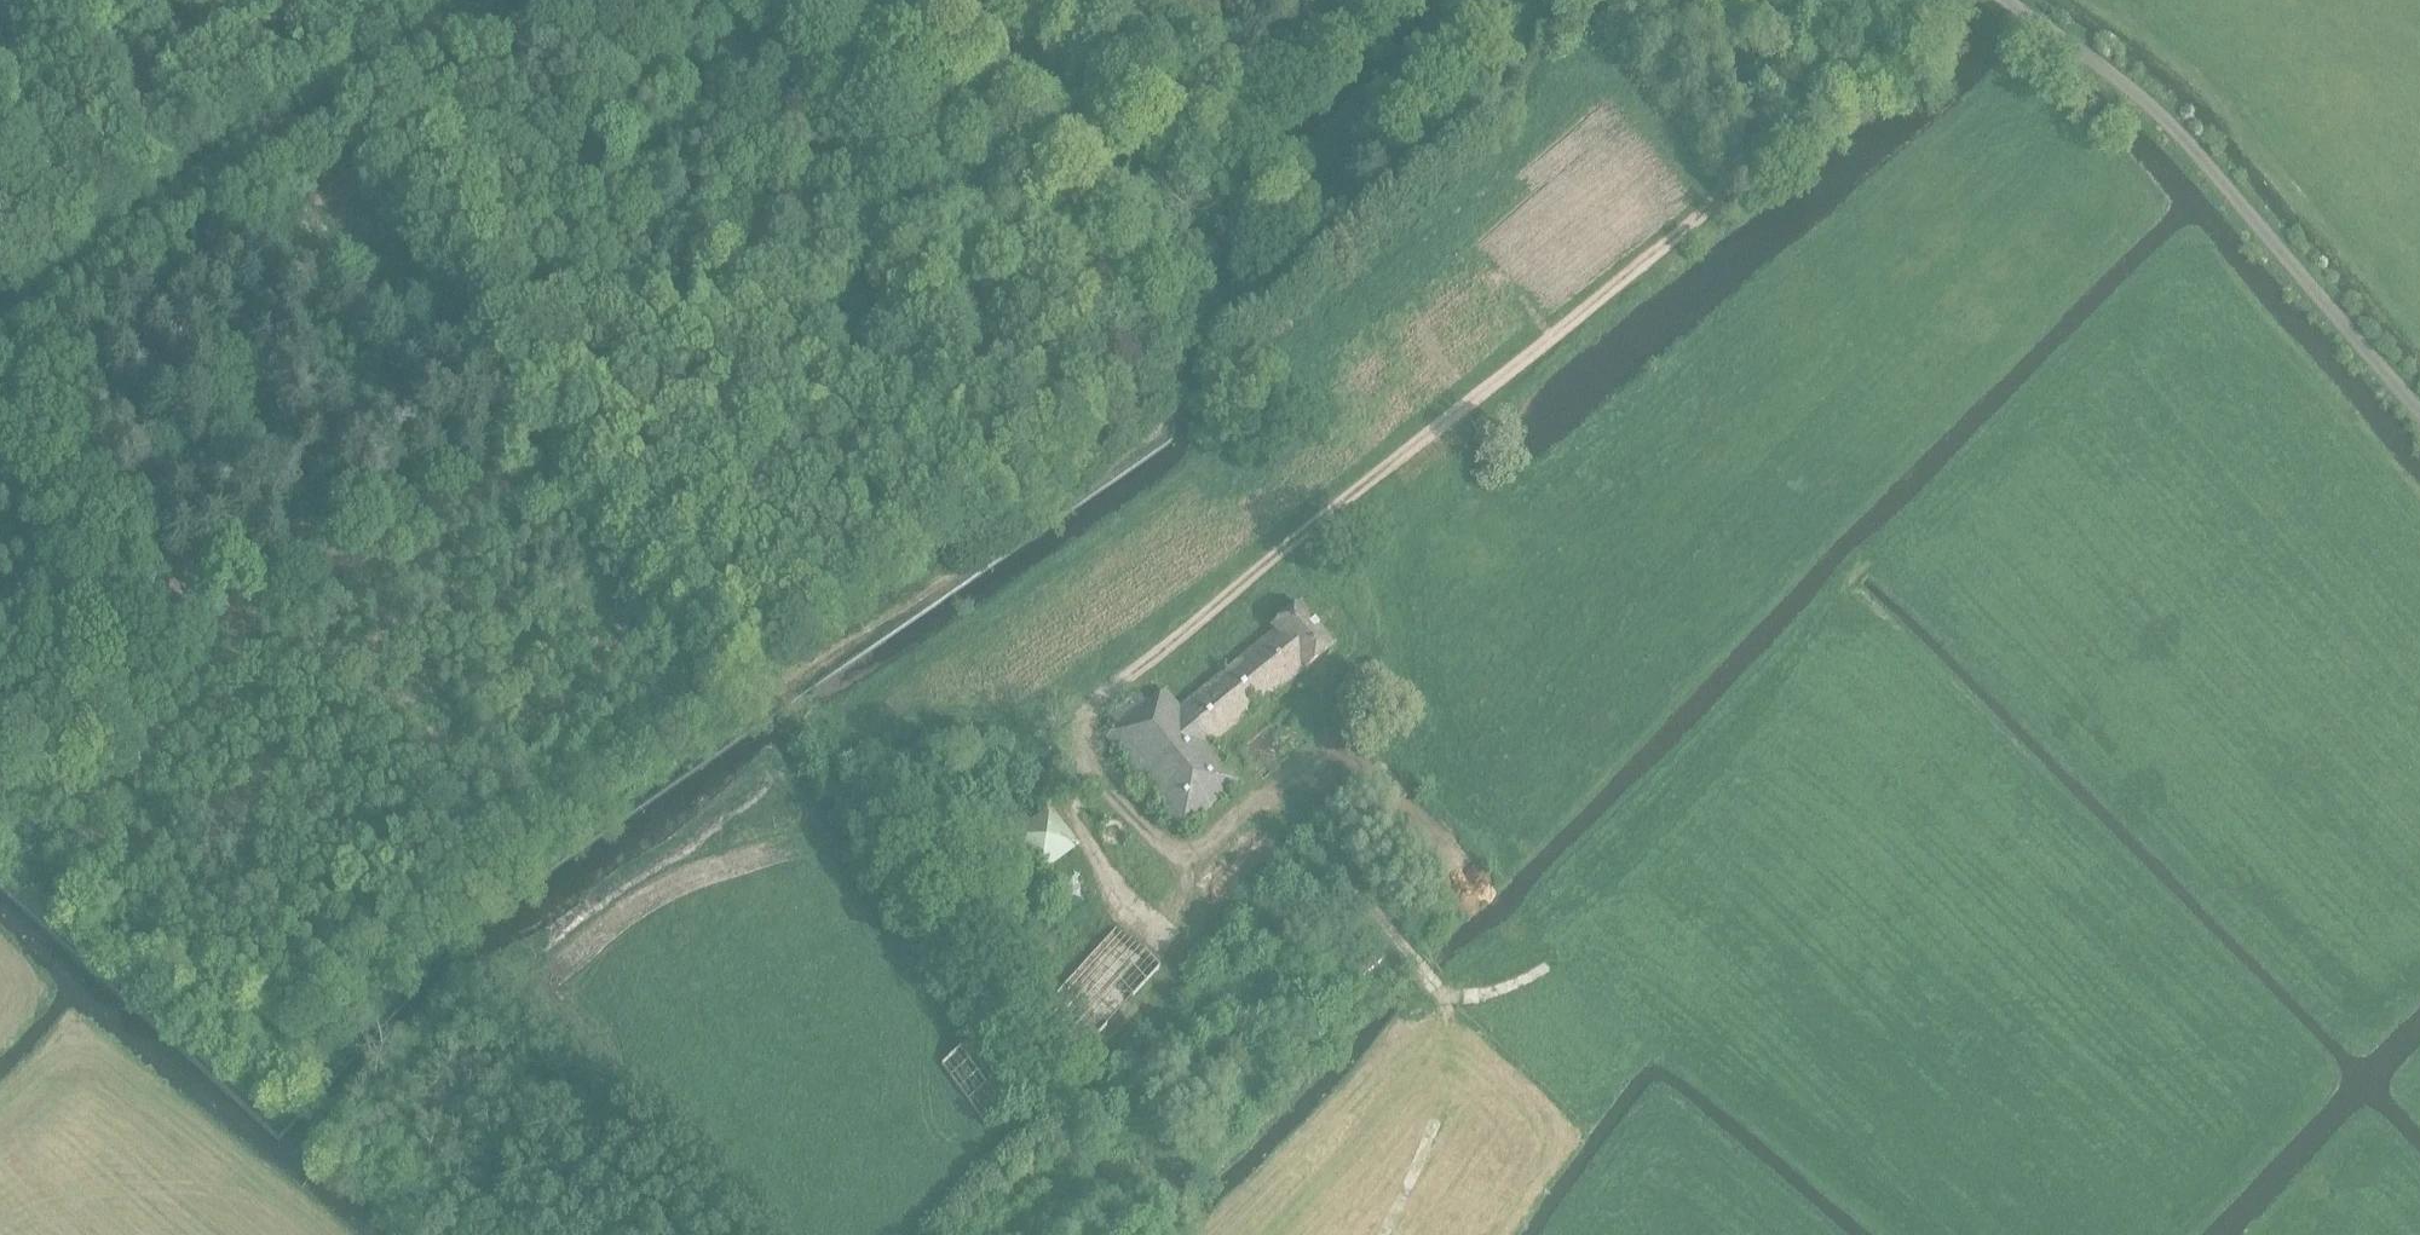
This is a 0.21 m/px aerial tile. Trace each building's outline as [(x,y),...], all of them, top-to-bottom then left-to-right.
[(1212,748),(1228,735),(1334,647),(1300,606),(1271,629),(1275,633),(1181,710),(1166,692),(1147,707),(1137,695),(1109,718),(1119,730),(1107,740),(1182,832),(1241,784),(1212,748)] [(1165,975),(1118,932),(1035,1022),(1082,1065),(1165,975)] [(977,1039),(941,1065),(985,1126),(1021,1100),(977,1039)]
